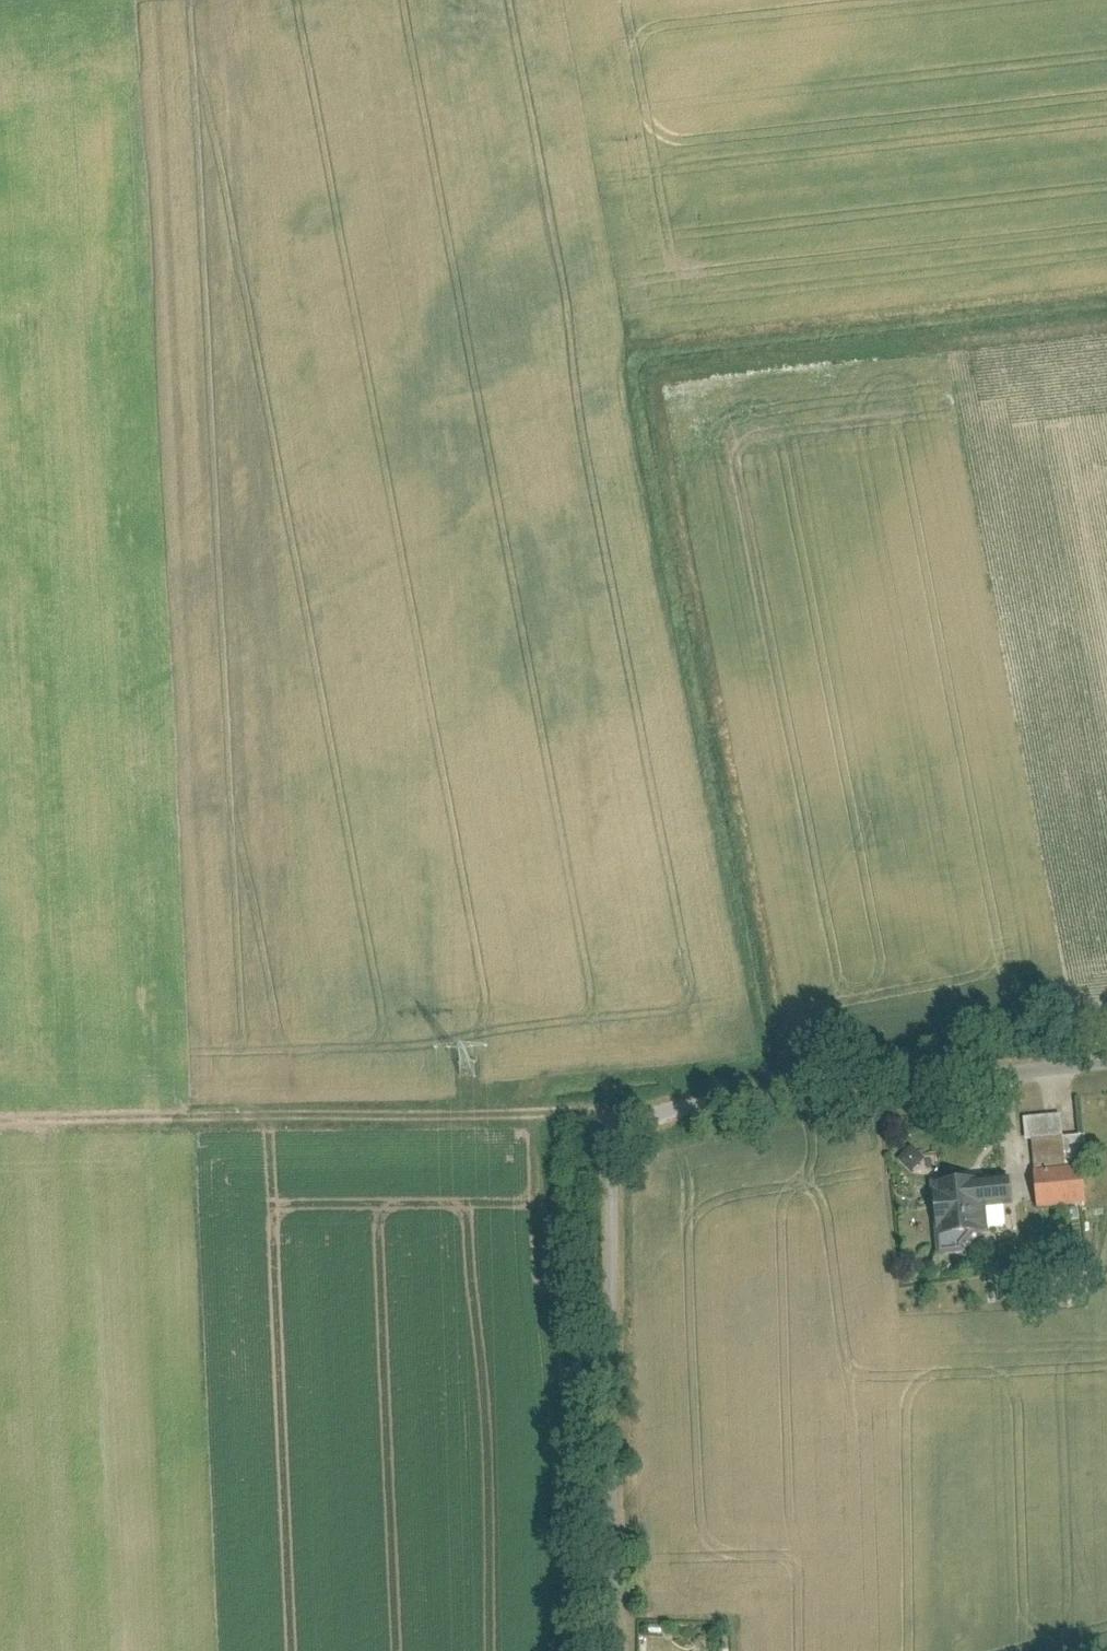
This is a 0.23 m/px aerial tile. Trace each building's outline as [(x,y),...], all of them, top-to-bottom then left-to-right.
[(1058,1120),(1023,1124),(1032,1177),(1033,1202),(1036,1218),(1088,1210),(1087,1142),(1062,1141),(1058,1120)] [(1008,1178),(931,1184),(935,1238),(988,1233),(986,1206),(1010,1204),(1008,1178)]
